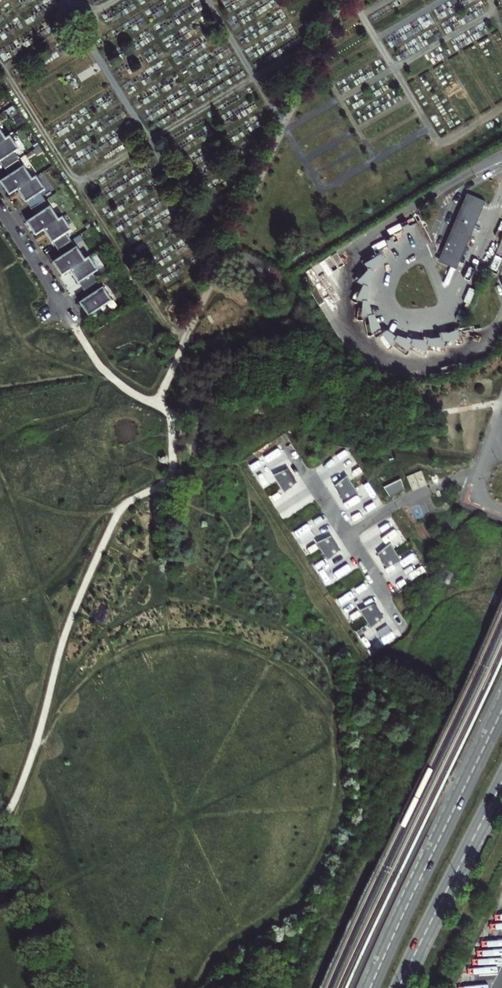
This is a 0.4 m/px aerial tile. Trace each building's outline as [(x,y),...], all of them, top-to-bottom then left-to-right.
[(4,167),(18,158),(14,153),(19,149),(10,136),(6,139),(0,142),(0,162),(4,167)] [(23,167),(18,158),(4,167),(10,176),(1,182),(9,194),(17,189),(32,179),(24,166),(23,167)] [(32,179),(17,189),(26,202),(27,202),(31,207),(44,198),(40,193),(45,189),(36,176),(32,179)] [(481,201),(467,194),(440,260),(454,266),(468,236),(466,235),(481,201)] [(50,207),(44,198),(31,207),(36,216),(28,222),(36,234),(44,229),(59,219),(50,206),(50,207)] [(436,198),(418,209),(424,218),(441,207),(436,198)] [(59,219),(44,229),(53,242),(54,242),(57,247),(70,238),(67,233),(72,230),(63,216),(59,219)] [(76,247),(70,238),(57,247),(63,256),(54,262),(62,274),(70,269),(86,259),(77,247),(76,247)] [(86,259),(70,269),(79,283),(80,282),(84,287),(97,278),(94,273),(99,270),(90,257),(86,259)] [(384,263),(380,258),(364,267),(370,272),(357,285),(363,288),(356,303),(363,304),(362,321),(368,320),(371,335),(380,331),(374,317),(372,318),(369,304),(367,304),(369,290),(368,289),(375,275),(373,274),(384,263)] [(103,287),(97,278),(84,287),(90,296),(81,302),(90,315),(113,300),(104,287),(103,287)] [(387,334),(381,338),(388,349),(395,346),(406,355),(411,348),(425,356),(428,349),(443,351),(443,346),(460,343),(458,333),(442,339),(442,341),(428,343),(428,345),(412,343),(411,345),(398,338),(396,341),(387,334)] [(287,470),(273,476),(283,491),(294,482),(287,470)] [(422,473),(413,475),(415,487),(424,485),(422,473)] [(346,477),(335,486),(343,498),(356,492),(346,477)] [(400,482),(385,489),(390,496),(402,490),(400,482)] [(338,505),(350,524),(381,504),(369,485),(338,505)] [(330,537),(316,543),(327,559),(338,549),(330,537)] [(389,544),(378,554),(386,566),(399,560),(389,544)] [(373,605),(360,611),(370,626),(381,617),(373,605)]
